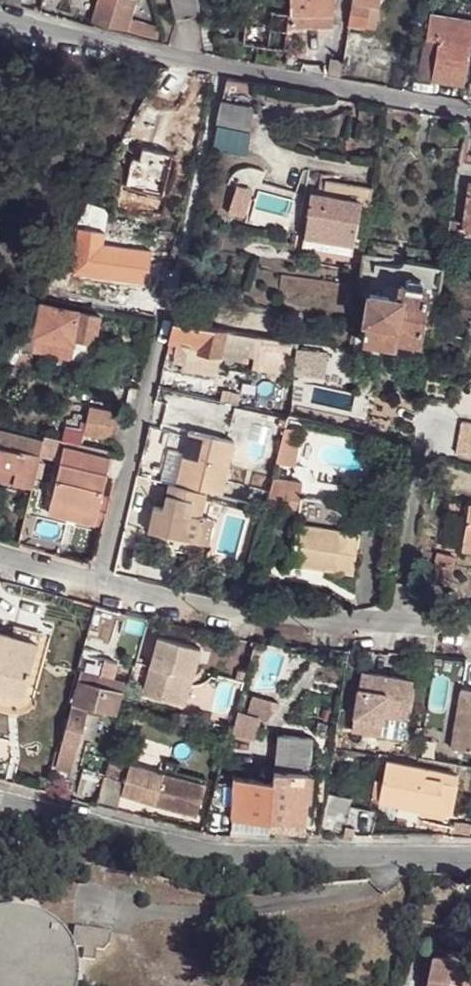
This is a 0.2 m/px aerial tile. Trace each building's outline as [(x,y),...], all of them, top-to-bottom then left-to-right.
[(157,38),(159,30),(158,27),(130,19),(135,0),(100,0),(93,21),(157,38)] [(200,0),(174,0),(177,18),(202,13),(200,0)] [(291,14),(333,14),(333,0),(291,0),(291,14)] [(352,0),(348,24),(364,26),(367,3),(352,0)] [(375,27),(379,4),(367,3),(364,26),(375,27)] [(438,37),(470,41),(470,36),(470,19),(430,13),(426,35),(438,37)] [(291,14),(291,26),(334,26),(333,14),(291,14)] [(420,75),(431,76),(438,37),(426,35),(420,75)] [(438,37),(431,76),(464,82),(470,41),(438,37)] [(220,38),(222,52),(238,52),(236,38),(220,38)] [(282,49),(279,67),(286,68),(290,49),(285,48),(285,50),(282,49)] [(342,61),(331,59),(328,76),(339,78),(342,61)] [(250,107),(254,83),(227,78),(222,102),(250,107)] [(222,102),(216,128),(251,135),(255,108),(250,107),(222,102)] [(251,135),(216,128),(211,150),(248,157),(251,135)] [(455,180),(469,182),(463,226),(470,227),(470,154),(459,152),(455,180)] [(327,181),(324,196),(362,202),(364,187),(327,181)] [(362,202),(370,203),(373,189),(364,187),(362,202)] [(306,231),(318,233),(324,196),(312,194),(306,231)] [(324,196),(318,233),(355,239),(362,202),(324,196)] [(108,206),(89,202),(70,239),(109,245),(112,232),(107,231),(112,212),(108,206)] [(449,220),(445,242),(464,244),(466,233),(470,234),(470,227),(463,226),(462,230),(455,229),(456,221),(449,220)] [(318,233),(306,231),(302,248),(353,257),(355,239),(318,233)] [(109,245),(70,239),(60,259),(90,266),(109,268),(112,246),(109,245)] [(90,266),(88,279),(142,286),(144,270),(148,270),(150,250),(112,246),(109,268),(90,266)] [(369,294),(361,344),(393,348),(394,340),(416,343),(425,288),(421,287),(421,281),(420,278),(408,276),(404,278),(403,285),(400,285),(397,298),(369,294)] [(21,347),(32,349),(35,337),(72,345),(73,338),(87,341),(94,343),(95,339),(100,317),(41,304),(35,329),(26,327),(21,347)] [(174,322),(169,342),(198,348),(198,352),(220,355),(222,342),(225,331),(174,322)] [(234,333),(225,331),(222,342),(228,343),(234,339),(234,333)] [(255,336),(234,333),(234,339),(233,344),(250,358),(255,336)] [(35,337),(32,349),(69,357),(72,345),(35,337)] [(259,351),(291,357),(293,342),(262,337),(259,351)] [(94,343),(87,341),(83,360),(99,364),(104,341),(95,339),(94,343)] [(90,405),(84,434),(110,438),(111,435),(115,415),(116,410),(90,405)] [(71,419),(80,421),(81,412),(72,411),(71,419)] [(120,416),(115,415),(111,435),(115,436),(120,416)] [(287,426),(278,462),(296,465),(302,428),(287,426)] [(42,440),(0,431),(0,447),(39,456),(42,440)] [(182,453),(174,486),(204,493),(219,497),(231,442),(187,431),(182,453)] [(64,446),(61,463),(105,473),(109,457),(64,446)] [(15,471),(12,483),(32,488),(39,456),(0,447),(0,467),(15,471)] [(167,485),(174,486),(182,453),(167,449),(160,483),(167,485)] [(61,463),(56,483),(101,493),(105,473),(61,463)] [(0,467),(0,480),(12,483),(15,471),(0,467)] [(305,482),(276,477),(271,505),(298,509),(290,563),(352,572),(358,532),(344,530),(347,503),(302,496),(305,482)] [(101,493),(56,483),(53,498),(97,508),(101,493)] [(200,516),(204,493),(174,486),(167,485),(162,509),(153,507),(147,532),(199,543),(204,517),(200,516)] [(97,508),(53,498),(50,514),(93,524),(97,508)] [(463,548),(470,549),(470,507),(468,507),(463,548)] [(204,517),(199,543),(209,545),(214,520),(204,517)] [(456,557),(438,552),(435,565),(453,570),(456,557)] [(95,601),(88,630),(111,636),(119,607),(95,601)] [(28,691),(44,632),(18,626),(15,635),(0,631),(0,683),(28,691)] [(160,631),(145,689),(175,698),(183,668),(194,671),(202,642),(160,631)] [(183,668),(175,698),(186,701),(194,671),(183,668)] [(83,669),(54,774),(69,778),(76,751),(78,751),(83,733),(90,710),(91,704),(116,710),(124,680),(83,669)] [(417,680),(363,671),(352,730),(381,736),(384,715),(390,717),(410,720),(417,680)] [(1,697),(2,694),(25,700),(28,691),(0,683),(0,697),(1,697)] [(458,684),(451,721),(457,722),(454,743),(470,746),(470,686),(458,684)] [(238,706),(231,729),(254,736),(259,716),(265,718),(278,699),(251,692),(247,709),(238,706)] [(182,709),(178,720),(179,720),(190,724),(193,725),(197,714),(182,709)] [(90,710),(83,733),(91,735),(97,712),(90,710)] [(384,715),(381,736),(406,740),(410,720),(390,717),(384,715)] [(326,720),(317,718),(317,731),(326,732),(326,720)] [(457,722),(451,721),(447,742),(454,743),(457,722)] [(273,777),(270,817),(304,820),(310,768),(315,769),(316,762),(310,761),(313,735),(279,732),(275,766),(273,777)] [(449,810),(457,772),(384,757),(376,796),(449,810)] [(107,760),(103,773),(105,774),(117,777),(121,764),(107,760)] [(206,781),(131,761),(126,780),(123,792),(197,812),(206,781)] [(123,792),(126,780),(117,777),(105,774),(100,798),(119,804),(123,792)] [(270,817),(273,777),(264,776),(236,774),(233,814),(270,817)] [(364,802),(367,790),(344,785),(341,802),(349,804),(350,799),(364,802)] [(270,817),(233,814),(232,824),(269,826),(270,817)] [(270,817),(269,826),(303,829),(304,820),(270,817)] [(452,818),(449,833),(468,833),(470,820),(452,818)] [(84,971),(80,955),(72,940),(61,929),(47,920),(32,915),(16,914),(0,917),(0,985),(84,985),(84,971)] [(112,930),(76,924),(74,938),(79,945),(85,946),(84,956),(95,958),(97,947),(104,948),(110,943),(112,930)] [(427,950),(423,969),(431,971),(433,964),(470,972),(470,960),(427,950)] [(433,964),(431,971),(428,985),(470,985),(470,972),(433,964)]
